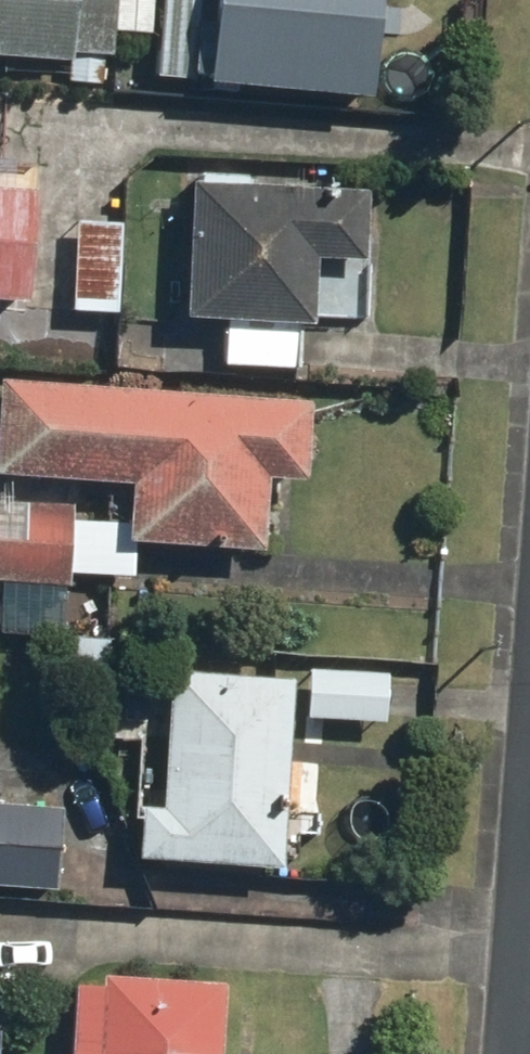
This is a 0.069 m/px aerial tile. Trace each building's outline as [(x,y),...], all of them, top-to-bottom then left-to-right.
[(67,61),(66,78),(107,81),(111,28),(149,31),(151,0),(0,0),(0,56),(67,61)] [(199,82),(365,97),(374,0),(207,0),(199,82)] [(364,188),(188,179),(181,313),(222,315),(219,361),(294,365),(296,319),(310,319),(313,255),(360,257),(364,188)] [(0,184),(0,299),(26,301),(32,185),(0,184)] [(122,220),(75,217),(70,306),(116,309),(122,220)] [(0,378),(0,476),(125,483),(122,540),(257,547),(262,475),(302,477),(306,396),(0,378)] [(0,499),(0,579),(66,582),(67,570),(131,574),(132,544),(117,544),(118,517),(66,515),(66,503),(0,499)] [(290,674),(164,667),(156,808),(134,807),(131,856),(280,864),(290,674)] [(381,668),(304,667),(303,716),(380,718),(381,668)] [(0,803),(0,886),(54,889),(58,807),(0,803)] [(72,982),(67,1053),(218,1053),(222,986),(101,978),(101,984),(72,982)]
